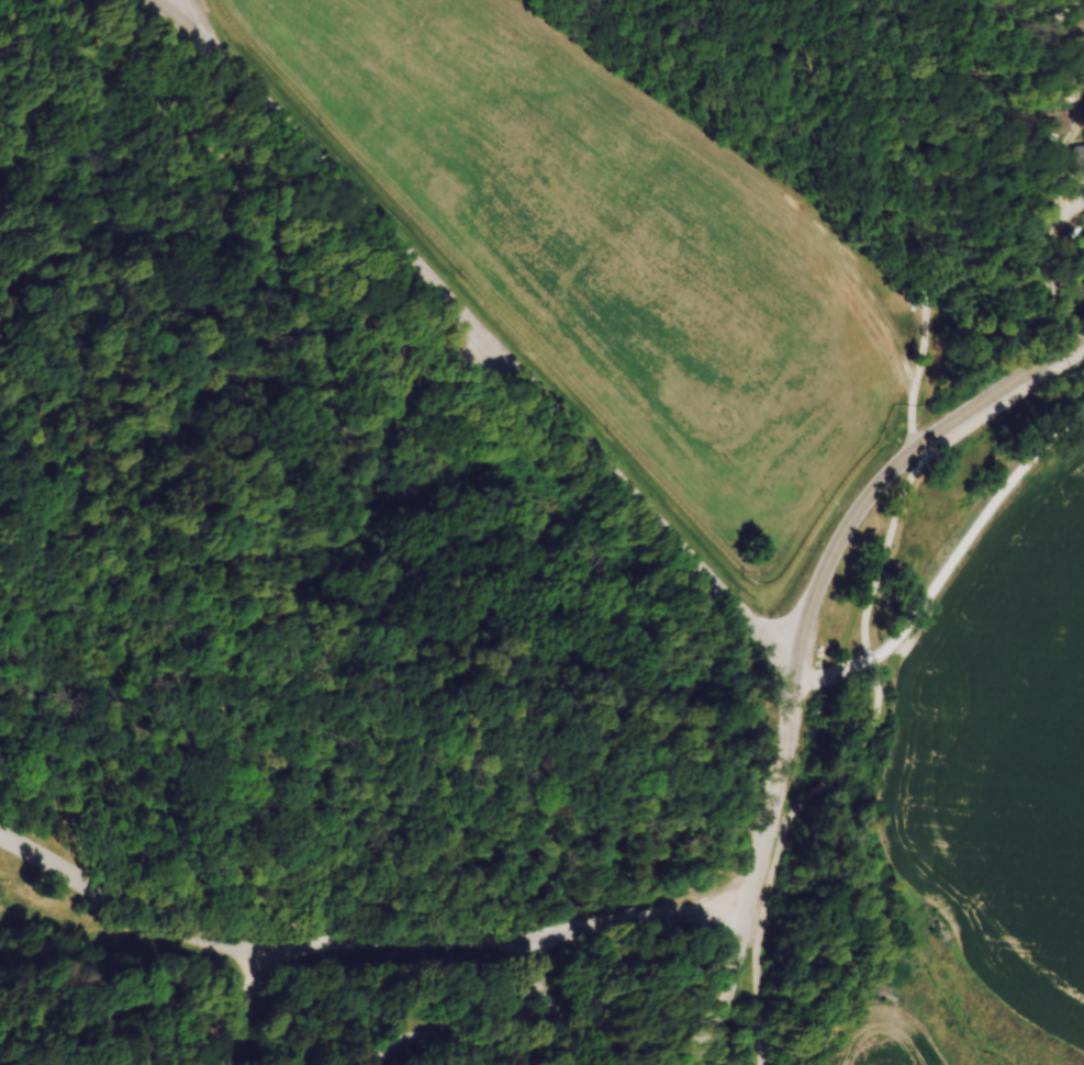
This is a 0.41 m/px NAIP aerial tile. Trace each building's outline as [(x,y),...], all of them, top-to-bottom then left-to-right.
[(1083,174),(1083,155),(1075,155),(1075,174),(1083,174)] [(1076,259),(1083,297),(1083,258),(1076,259)]
